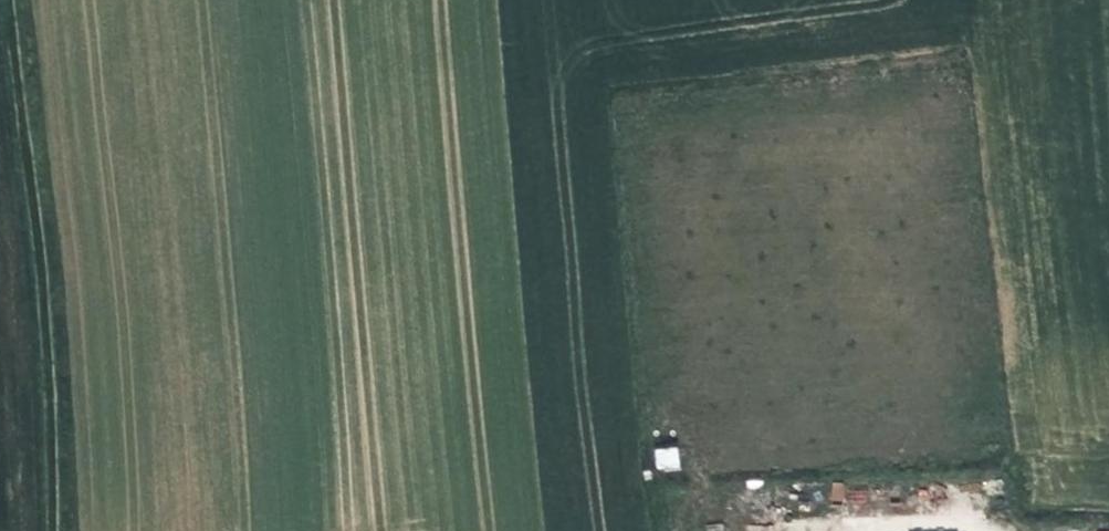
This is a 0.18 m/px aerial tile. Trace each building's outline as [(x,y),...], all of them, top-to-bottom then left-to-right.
[(655,471),(680,470),(679,447),(654,448),(655,471)]
